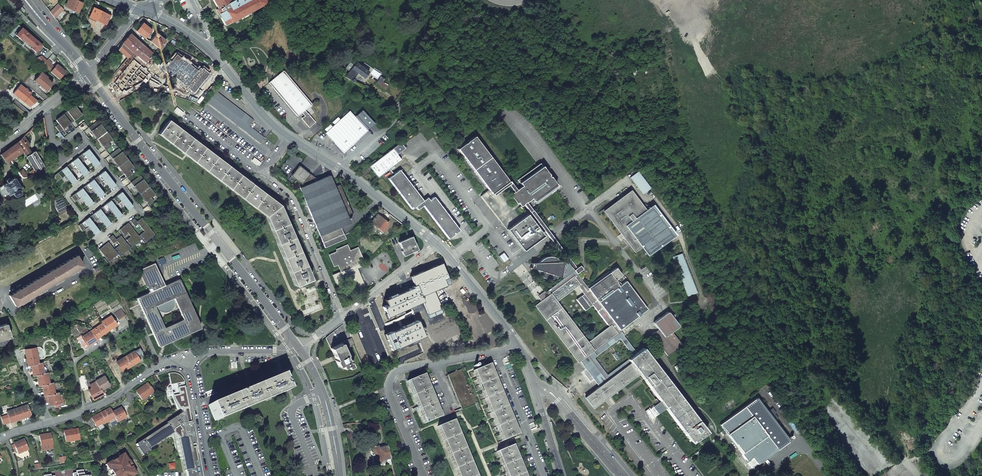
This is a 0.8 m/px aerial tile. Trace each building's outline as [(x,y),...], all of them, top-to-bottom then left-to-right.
[(73,0),(68,0),(65,7),(77,12),(82,3),(78,2),(77,2),(73,0)] [(230,0),(212,0),(217,9),(216,10),(224,25),(268,0),(232,0),(230,1),(230,0)] [(57,4),(49,12),(54,18),(63,9),(57,4)] [(93,8),(89,17),(105,25),(109,16),(93,8)] [(142,23),(136,31),(140,33),(140,34),(145,38),(150,31),(147,29),(148,28),(145,26),(142,23)] [(23,28),(17,35),(21,39),(23,37),(34,46),(32,48),(36,52),(42,45),(23,28)] [(153,54),(130,34),(122,43),(132,52),(146,63),(153,54)] [(162,38),(156,34),(150,41),(154,43),(154,44),(159,48),(164,42),(161,39),(162,38)] [(122,43),(118,50),(127,58),(132,52),(122,43)] [(170,60),(163,69),(195,93),(210,73),(203,68),(202,69),(201,68),(199,71),(178,54),(172,61),(170,60)] [(41,56),(35,58),(43,65),(46,61),(41,56)] [(51,63),(47,60),(46,61),(43,65),(50,72),(54,68),(50,64),(51,63)] [(150,73),(134,60),(114,83),(122,92),(124,90),(126,91),(141,83),(150,73)] [(368,71),(355,62),(345,77),(352,81),(355,77),(353,76),(356,73),(364,78),(368,71)] [(54,68),(50,72),(59,79),(65,72),(57,64),(54,68)] [(269,83),(297,117),(302,113),(304,116),(301,119),(309,128),(315,122),(308,113),(307,114),(305,110),(311,105),(283,71),(269,83)] [(53,83),(41,72),(34,81),(39,86),(39,87),(43,90),(44,89),(46,91),(53,83)] [(380,76),(375,82),(380,85),(382,82),(382,81),(384,79),(380,76)] [(20,85),(13,93),(31,107),(37,102),(30,95),(31,94),(29,92),(30,91),(26,88),(25,89),(20,85)] [(216,92),(212,97),(249,125),(253,120),(216,92)] [(207,103),(260,143),(264,138),(211,97),(207,103)] [(74,107),(57,121),(59,124),(55,127),(59,132),(81,115),(74,107)] [(348,111),(325,133),(334,143),(333,143),(343,153),(358,139),(367,131),(366,130),(370,127),(362,118),(358,121),(348,111)] [(98,120),(87,128),(104,151),(111,146),(107,141),(111,138),(98,120)] [(172,123),(161,136),(268,219),(297,288),(313,281),(310,274),(304,260),(298,246),(292,231),(286,215),(283,208),(274,201),(260,191),(255,186),(248,181),(236,172),(224,163),(172,123)] [(450,148),(486,194),(503,181),(467,135),(461,140),(459,142),(459,141),(450,148)] [(30,145),(24,136),(17,143),(16,143),(22,151),(23,152),(23,151),(28,149),(30,145)] [(394,169),(398,166),(405,160),(401,154),(409,148),(405,142),(397,148),(373,166),(382,178),(394,169)] [(10,160),(23,152),(22,151),(16,143),(12,146),(5,151),(11,159),(10,160)] [(53,174),(50,175),(56,183),(65,176),(72,185),(77,181),(71,171),(77,167),(83,175),(87,172),(82,164),(88,160),(94,168),(100,163),(88,147),(53,174)] [(23,151),(23,152),(26,157),(31,153),(28,149),(23,151)] [(118,149),(109,156),(126,177),(132,173),(131,170),(132,167),(118,149)] [(0,155),(6,163),(10,160),(11,159),(5,151),(0,155)] [(35,172),(43,167),(44,167),(39,158),(39,152),(34,152),(31,153),(26,157),(34,170),(35,172)] [(511,191),(505,195),(512,204),(514,203),(517,206),(521,203),(523,202),(527,207),(553,185),(546,176),(545,176),(544,175),(545,174),(536,163),(514,182),(518,186),(513,190),(511,191)] [(299,166),(291,176),(301,184),(309,174),(299,166)] [(104,169),(69,196),(74,203),(81,197),(88,205),(92,202),(85,193),(91,189),(98,198),(104,194),(96,184),(103,179),(111,190),(117,186),(104,169)] [(425,205),(450,237),(460,228),(437,197),(431,201),(429,202),(428,203),(426,201),(406,175),(402,170),(391,178),(414,209),(418,207),(420,210),(425,205)] [(650,188),(637,171),(630,177),(642,194),(650,188)] [(309,174),(301,184),(299,187),(299,188),(328,176),(327,174),(315,179),(312,177),(309,174)] [(140,176),(131,183),(148,205),(153,202),(151,198),(155,195),(140,176)] [(328,176),(299,188),(319,235),(348,223),(346,220),(352,217),(339,185),(333,188),(328,176)] [(0,187),(0,192),(4,198),(6,196),(8,199),(13,196),(14,196),(15,197),(19,194),(20,192),(19,192),(23,190),(15,177),(10,180),(9,178),(5,180),(6,182),(2,185),(2,186),(0,187)] [(504,180),(503,181),(511,191),(513,190),(504,180)] [(641,247),(648,256),(675,235),(652,204),(645,210),(630,191),(611,205),(604,211),(621,233),(625,239),(635,252),(641,247)] [(120,192),(79,226),(82,230),(87,227),(94,236),(99,232),(92,223),(98,217),(106,227),(110,224),(102,215),(108,210),(117,220),(123,215),(115,205),(120,200),(128,210),(132,207),(120,192)] [(521,203),(560,252),(563,249),(527,207),(523,202),(521,203)] [(500,228),(516,249),(536,234),(520,212),(504,225),(500,228)] [(377,215),(370,223),(382,231),(388,223),(377,215)] [(135,218),(132,220),(135,225),(139,223),(144,232),(140,235),(142,238),(145,243),(157,235),(144,216),(137,220),(135,218)] [(128,223),(119,230),(124,235),(128,232),(131,236),(127,239),(132,245),(142,238),(140,235),(128,223)] [(112,234),(107,238),(113,246),(117,243),(119,246),(116,247),(121,254),(130,248),(122,237),(117,241),(112,234)] [(410,237),(398,242),(403,254),(412,250),(414,252),(416,250),(415,249),(410,237)] [(109,243),(99,250),(108,262),(117,255),(109,243)] [(333,266),(337,264),(341,272),(332,275),(336,284),(344,280),(349,292),(364,286),(356,268),(360,266),(358,262),(358,260),(362,259),(357,248),(349,251),(347,245),(336,250),(337,252),(329,255),(333,266)] [(560,252),(568,262),(574,270),(577,274),(583,269),(582,268),(580,265),(577,268),(563,249),(560,252)] [(505,253),(499,256),(504,263),(509,259),(505,253)] [(672,257),(688,296),(697,292),(681,253),(672,257)] [(9,295),(15,306),(22,301),(23,302),(25,301),(24,300),(39,291),(40,292),(41,291),(41,290),(56,281),(56,282),(58,281),(58,280),(72,271),(73,272),(75,271),(74,270),(82,266),(76,255),(9,295)] [(564,278),(574,270),(568,262),(561,261),(557,258),(555,257),(552,256),(550,256),(548,256),(546,256),(543,258),(540,259),(538,261),(537,262),(530,262),(530,263),(531,263),(531,267),(529,267),(529,268),(536,269),(537,270),(537,271),(540,274),(542,277),(545,278),(547,279),(548,279),(550,279),(553,279),(555,279),(559,278),(558,277),(558,276),(564,278)] [(140,304),(158,345),(199,327),(182,288),(183,288),(179,279),(161,287),(160,284),(159,282),(161,282),(161,281),(161,279),(154,263),(139,270),(148,292),(136,298),(137,298),(138,302),(139,302),(140,304)] [(386,317),(423,301),(430,318),(443,312),(433,290),(449,283),(441,264),(426,270),(411,276),(414,284),(412,285),(413,286),(388,297),(390,303),(382,306),(386,317)] [(609,272),(588,288),(598,302),(621,285),(618,281),(623,278),(616,267),(610,271),(611,272),(609,273),(609,272)] [(619,330),(598,302),(588,288),(577,274),(574,270),(564,278),(557,283),(541,295),(539,297),(542,301),(535,306),(578,362),(579,361),(614,334),(619,330)] [(598,302),(619,330),(647,309),(626,281),(598,302)] [(137,298),(127,303),(129,309),(140,304),(139,302),(138,302),(137,298)] [(117,311),(121,318),(125,315),(121,309),(117,311)] [(652,335),(668,356),(682,345),(671,331),(678,326),(667,312),(653,323),(658,329),(652,335)] [(102,323),(107,331),(112,328),(117,324),(111,315),(101,322),(102,323)] [(417,320),(384,334),(391,350),(424,336),(417,320)] [(326,337),(330,347),(331,347),(341,342),(352,337),(346,321),(336,330),(326,337)] [(91,331),(96,338),(102,334),(107,331),(102,323),(91,331)] [(10,337),(6,324),(0,326),(0,340),(10,337)] [(598,386),(599,387),(630,363),(627,359),(607,375),(594,357),(619,338),(632,355),(636,352),(623,335),(619,330),(614,334),(579,361),(591,375),(598,386)] [(84,342),(87,346),(97,340),(96,338),(91,331),(88,333),(84,335),(81,337),(84,342)] [(341,342),(344,349),(353,344),(354,344),(352,337),(341,342)] [(347,365),(348,367),(352,365),(349,358),(348,359),(346,355),(347,354),(344,349),(341,342),(331,347),(336,359),(335,360),(338,366),(341,364),(343,367),(347,365)] [(643,380),(692,443),(707,431),(642,347),(636,352),(632,355),(627,359),(630,363),(638,373),(643,380)] [(125,356),(131,366),(140,360),(139,359),(144,357),(140,348),(134,351),(130,354),(125,356)] [(42,385),(44,395),(44,396),(48,395),(49,406),(56,405),(56,407),(60,407),(58,393),(54,393),(53,383),(49,383),(47,373),(43,374),(41,363),(38,364),(37,357),(36,354),(34,354),(28,355),(26,356),(28,366),(31,365),(33,376),(37,375),(38,386),(42,385)] [(116,362),(122,371),(131,366),(125,356),(121,359),(116,362)] [(592,406),(593,408),(607,397),(638,373),(630,363),(599,387),(585,397),(592,406)] [(490,364),(473,371),(502,440),(518,434),(509,410),(499,387),(490,364)] [(448,375),(462,409),(480,401),(466,367),(448,375)] [(185,411),(189,408),(184,386),(180,387),(179,383),(184,382),(183,379),(180,376),(178,375),(175,373),(172,373),(168,374),(173,398),(177,409),(181,408),(182,412),(185,411)] [(407,381),(425,423),(441,416),(424,374),(407,381)] [(81,376),(78,377),(81,390),(88,389),(84,375),(81,376)] [(218,401),(208,405),(215,421),(288,391),(281,375),(271,379),(270,377),(266,379),(267,381),(247,389),(246,387),(242,389),(243,391),(222,399),(222,397),(218,399),(218,401)] [(97,385),(100,390),(110,385),(105,376),(100,378),(95,381),(97,385)] [(136,392),(142,400),(153,392),(147,384),(141,388),(136,392)] [(88,390),(93,399),(103,394),(100,390),(97,385),(88,390)] [(720,424),(747,460),(752,457),(758,464),(789,440),(756,397),(720,424)] [(27,405),(6,412),(10,422),(31,415),(27,405)] [(115,418),(117,422),(126,417),(124,413),(121,408),(112,413),(115,418)] [(100,413),(106,423),(115,418),(112,413),(110,409),(105,411),(100,413)] [(181,438),(182,438),(182,439),(179,440),(185,471),(187,470),(187,472),(186,472),(187,475),(197,475),(191,445),(192,445),(194,445),(194,444),(196,444),(191,422),(187,423),(185,411),(182,412),(178,415),(178,416),(176,417),(174,418),(179,426),(183,431),(181,433),(181,432),(180,432),(181,438)] [(91,418),(98,431),(104,428),(102,425),(106,423),(100,413),(96,416),(91,418)] [(150,449),(173,433),(171,431),(172,430),(179,426),(174,418),(167,423),(167,424),(136,445),(138,448),(138,449),(143,456),(150,451),(149,449),(150,448),(150,449)] [(458,475),(477,475),(454,420),(438,427),(458,475)] [(77,429),(64,432),(66,442),(70,441),(71,444),(75,443),(74,441),(79,440),(77,429)] [(50,434),(39,436),(41,446),(52,445),(50,434)] [(18,454),(28,450),(24,440),(14,444),(11,446),(12,448),(15,447),(18,454)] [(369,448),(374,464),(382,462),(382,461),(387,460),(388,465),(392,464),(391,459),(387,445),(378,448),(378,446),(369,448)] [(524,473),(513,445),(496,451),(507,475),(525,475),(524,473)] [(125,463),(127,462),(124,455),(118,458),(118,459),(112,462),(111,462),(106,465),(109,471),(110,470),(114,475),(133,475),(135,475),(131,468),(129,470),(125,463)]
